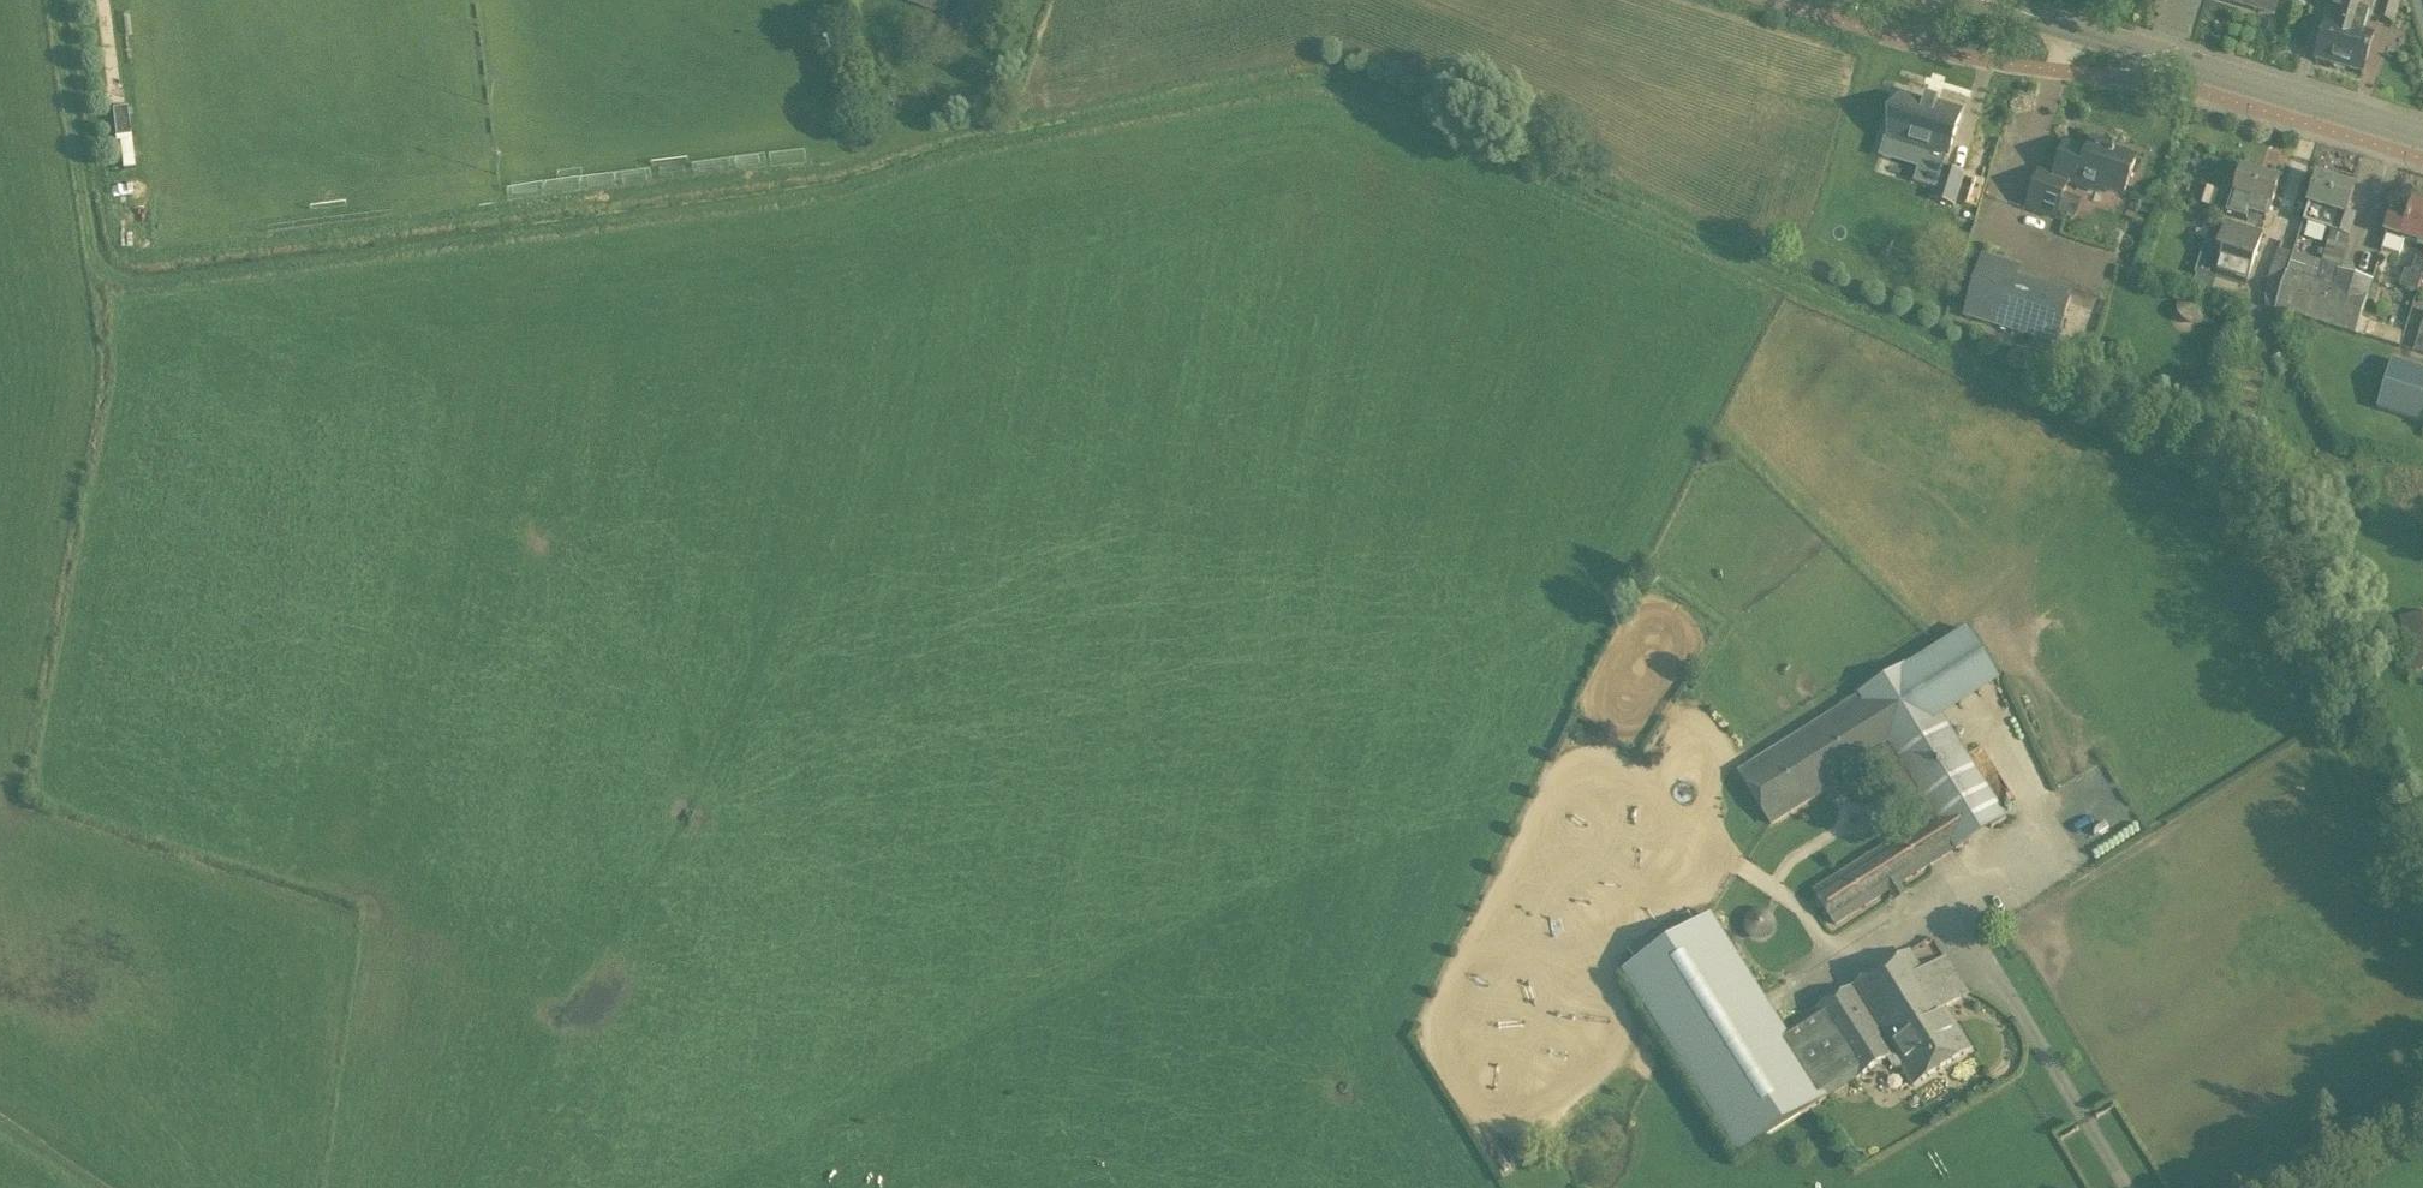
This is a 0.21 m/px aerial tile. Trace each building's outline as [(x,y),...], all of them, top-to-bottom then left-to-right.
[(944,16),(949,0),(909,0),(908,4),(944,16)] [(2249,8),(2273,16),(2278,0),(2221,0),(2249,8)] [(2326,23),(2315,61),(2338,68),(2361,0),(2332,0),(2326,23)] [(2338,68),(2363,75),(2374,37),(2367,35),(2371,20),(2394,27),(2402,1),(2398,0),(2361,0),(2338,68)] [(1885,138),(1879,159),(1918,171),(1924,151),(1947,158),(1960,115),(1936,108),(1936,105),(1924,101),(1922,110),(1900,103),(1889,139),(1885,138)] [(114,138),(127,137),(125,107),(112,108),(114,138)] [(133,168),(132,139),(116,140),(117,168),(133,168)] [(2102,148),(2103,144),(2092,140),(2088,151),(2066,143),(2054,176),(2040,171),(2026,211),(2056,221),(2069,184),(2075,186),(2097,195),(2099,190),(2122,198),(2136,160),(2102,148)] [(1954,209),(1965,176),(1940,168),(1929,201),(1954,209)] [(2241,171),(2234,194),(2223,191),(2217,211),(2226,215),(2225,217),(2247,224),(2250,217),(2267,222),(2271,209),(2279,182),(2241,171)] [(2321,264),(2279,250),(2272,270),(2271,269),(2264,293),(2265,308),(2275,311),(2275,312),(2356,337),(2357,335),(2367,303),(2373,282),(2340,272),(2349,240),(2355,218),(2346,214),(2354,189),(2317,178),(2308,206),(2303,225),(2330,233),(2321,264)] [(2408,220),(2391,215),(2381,251),(2399,256),(2404,239),(2422,245),(2422,209),(2413,205),(2408,220)] [(2262,234),(2225,222),(2216,249),(2221,250),(2211,281),(2215,282),(2212,292),(2234,300),(2238,289),(2244,291),(2262,234)] [(1982,255),(1978,267),(1963,318),(2031,339),(2028,352),(2050,359),(2054,346),(2058,347),(2073,296),(2018,279),(2021,267),(1982,255)] [(2415,259),(2411,273),(2404,271),(2399,289),(2417,294),(2422,278),(2422,261),(2415,259)] [(2413,352),(2422,355),(2422,318),(2413,352)] [(2391,361),(2376,410),(2422,424),(2422,371),(2391,361)] [(2399,617),(2408,674),(2422,671),(2422,613),(2399,617)] [(1999,809),(1942,719),(1999,683),(1966,630),(1738,772),(1770,828),(1875,763),(1914,829),(1812,892),(1835,927),(2005,820),(1999,809)] [(1909,953),(1851,990),(1813,1014),(1814,1015),(1783,1034),(1710,918),(1623,972),(1738,1155),(1825,1101),(1823,1098),(1854,1079),(1855,1081),(1889,1060),(1895,1070),(1898,1071),(1901,1069),(1914,1089),(1972,1052),(1946,1012),(1970,996),(1945,957),(1921,973),(1909,953)]
